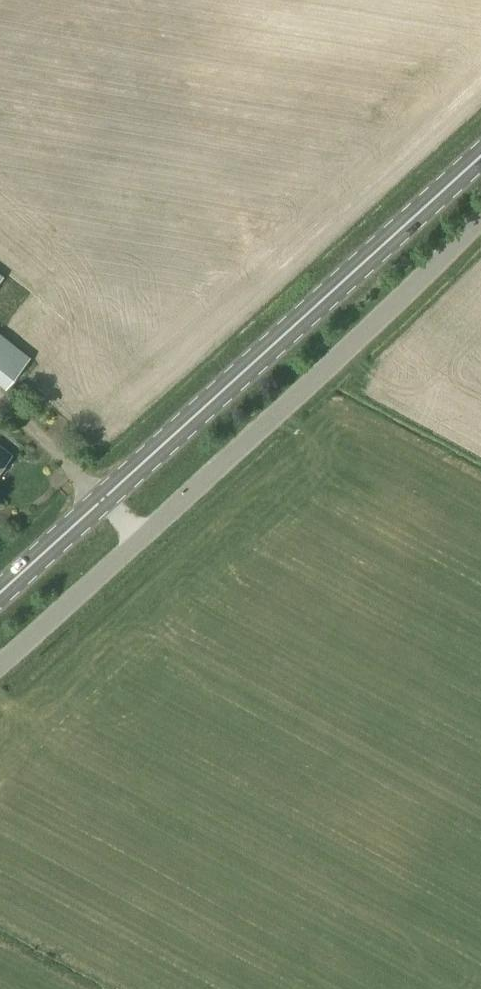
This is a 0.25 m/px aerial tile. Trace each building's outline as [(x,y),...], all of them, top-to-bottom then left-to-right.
[(6,388),(29,359),(0,336),(0,383),(6,388)] [(11,455),(0,447),(0,469),(11,455)]
